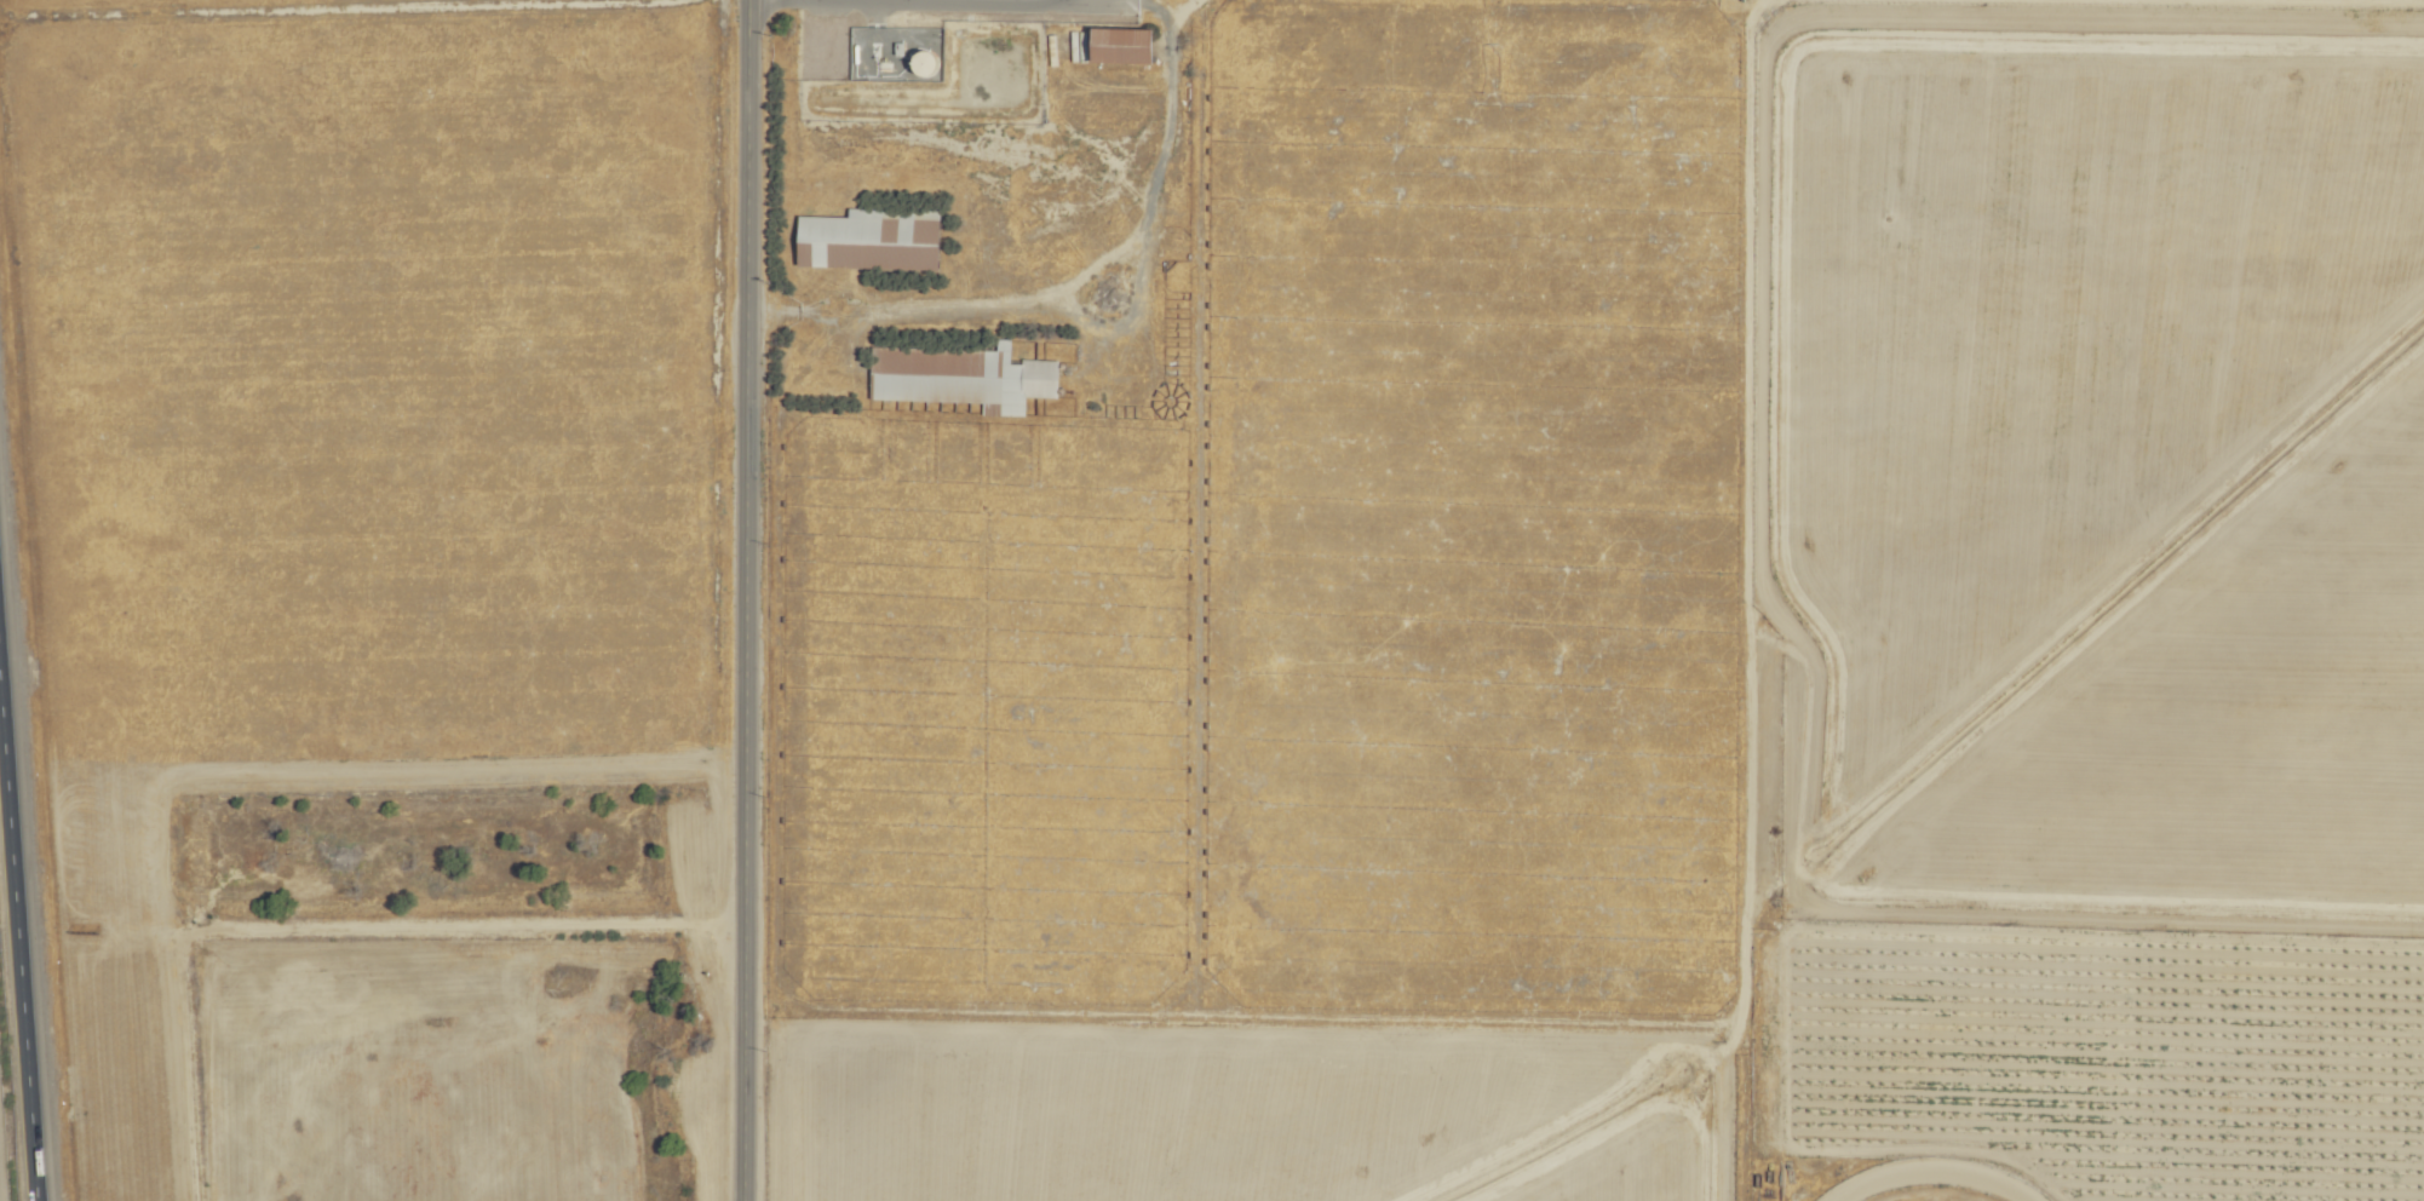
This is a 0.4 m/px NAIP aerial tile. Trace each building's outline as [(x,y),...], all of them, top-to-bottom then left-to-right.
[(1148,63),(1148,28),(1087,27),(1087,62),(1148,63)]
